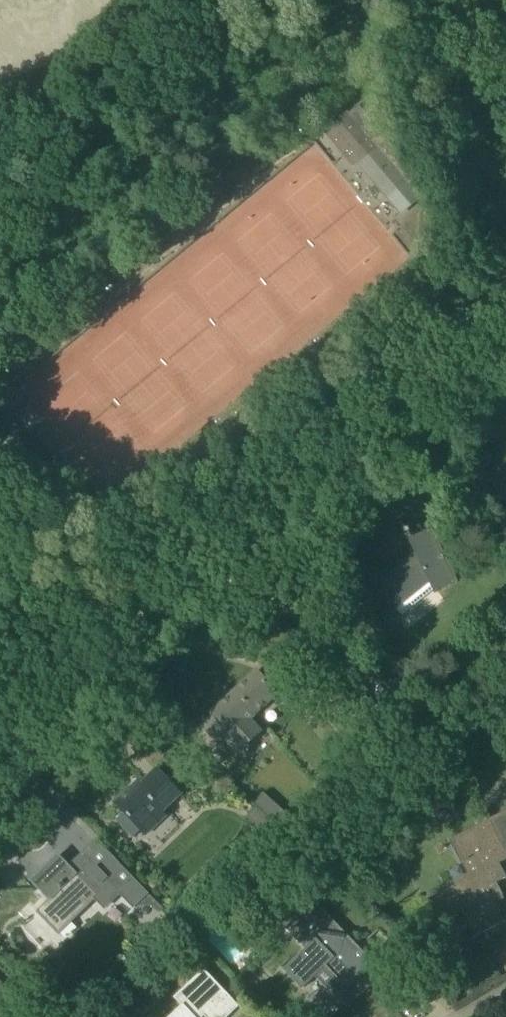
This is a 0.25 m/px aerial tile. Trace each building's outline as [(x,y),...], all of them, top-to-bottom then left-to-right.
[(377,11),(379,0),(353,0),(377,11)] [(429,188),(417,174),(359,105),(326,133),(353,165),(358,162),(400,212),(429,188)] [(489,513),(499,519),(505,523),(505,503),(498,498),(494,505),(489,512),(489,513)] [(454,582),(431,532),(413,541),(419,554),(378,586),(392,604),(402,615),(435,589),(436,590),(454,582)] [(392,604),(383,611),(399,624),(405,619),(402,615),(392,604)] [(233,692),(254,716),(278,694),(272,688),(285,676),(272,661),(259,674),(256,670),(232,692),(233,693),(233,692)] [(233,693),(232,692),(210,712),(211,713),(199,724),(219,745),(226,738),(238,751),(259,732),(249,720),(254,716),(233,692),(233,693)] [(115,802),(124,812),(116,820),(129,834),(138,827),(141,830),(180,792),(157,768),(141,784),(138,781),(137,781),(140,784),(131,792),(128,789),(115,802)] [(255,807),(285,833),(287,834),(297,823),(264,793),(253,805),(255,807)] [(244,817),(261,833),(231,861),(242,872),(285,833),(255,807),(244,817)] [(455,886),(425,901),(427,905),(429,904),(440,923),(461,912),(475,938),(505,922),(494,899),(503,895),(496,882),(505,877),(505,876),(499,863),(505,859),(505,811),(450,840),(467,874),(453,882),(455,886)] [(58,931),(71,918),(96,893),(57,854),(31,880),(49,899),(37,911),(58,931)] [(362,993),(376,980),(352,955),(359,949),(314,902),(285,930),(305,950),(285,969),(300,985),(322,965),(338,981),(330,988),(345,1003),(359,990),(362,993)] [(221,1016),(225,1016),(237,1006),(223,991),(217,997),(204,984),(168,1016),(220,1016),(221,1016)]
